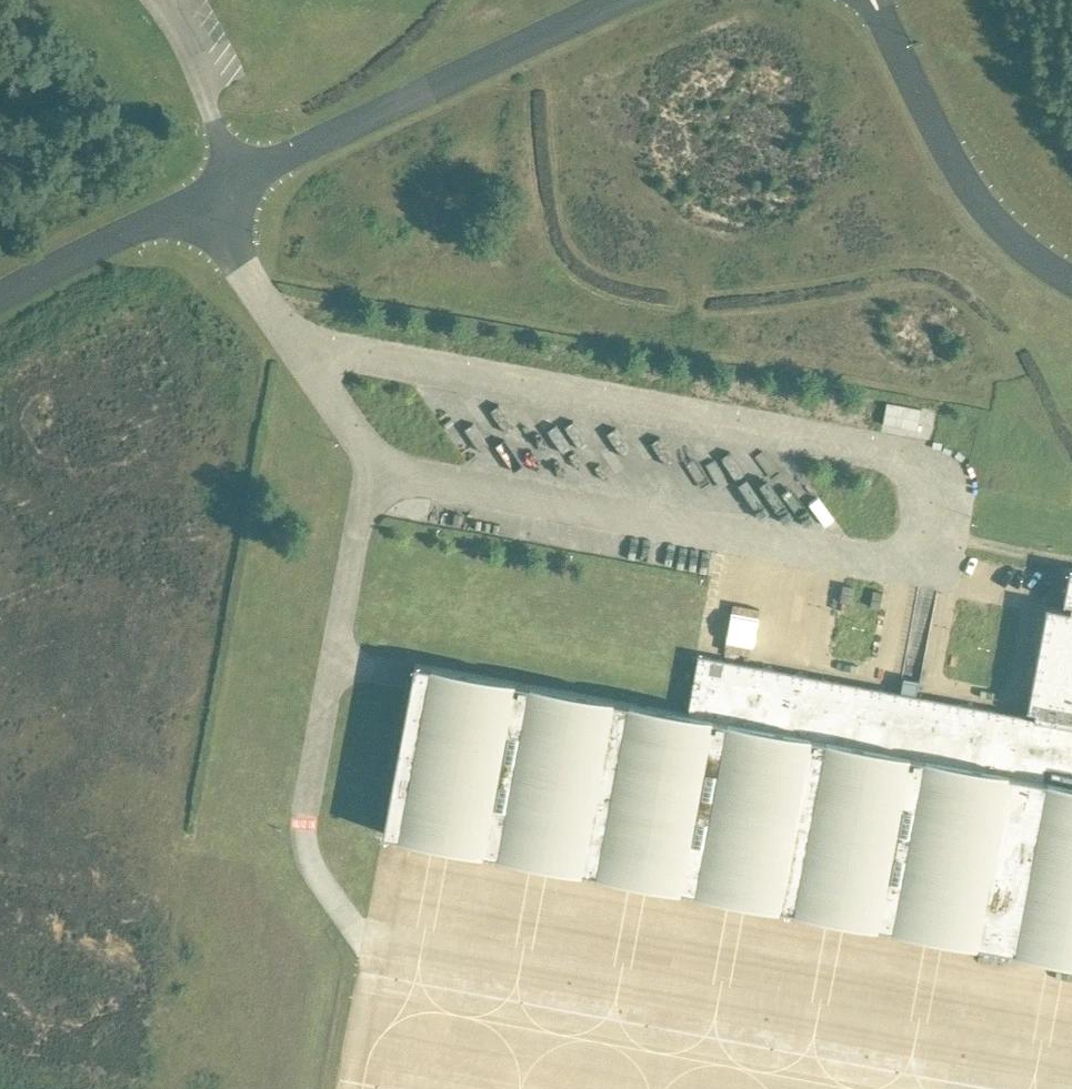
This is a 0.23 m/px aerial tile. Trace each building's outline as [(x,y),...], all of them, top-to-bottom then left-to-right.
[(883,424),(918,430),(922,408),(887,402),(883,424)] [(698,656),(687,713),(415,662),(378,854),(975,962),(976,955),(1015,962),(1014,970),(1071,980),(1071,577),(1070,577),(1070,576),(1068,576),(1063,602),(1066,602),(1071,603),(1070,609),(1046,605),(1046,607),(1047,607),(1031,693),(1038,694),(1034,716),(916,694),(919,682),(903,679),(901,691),(698,654),(697,656),(698,656)]
